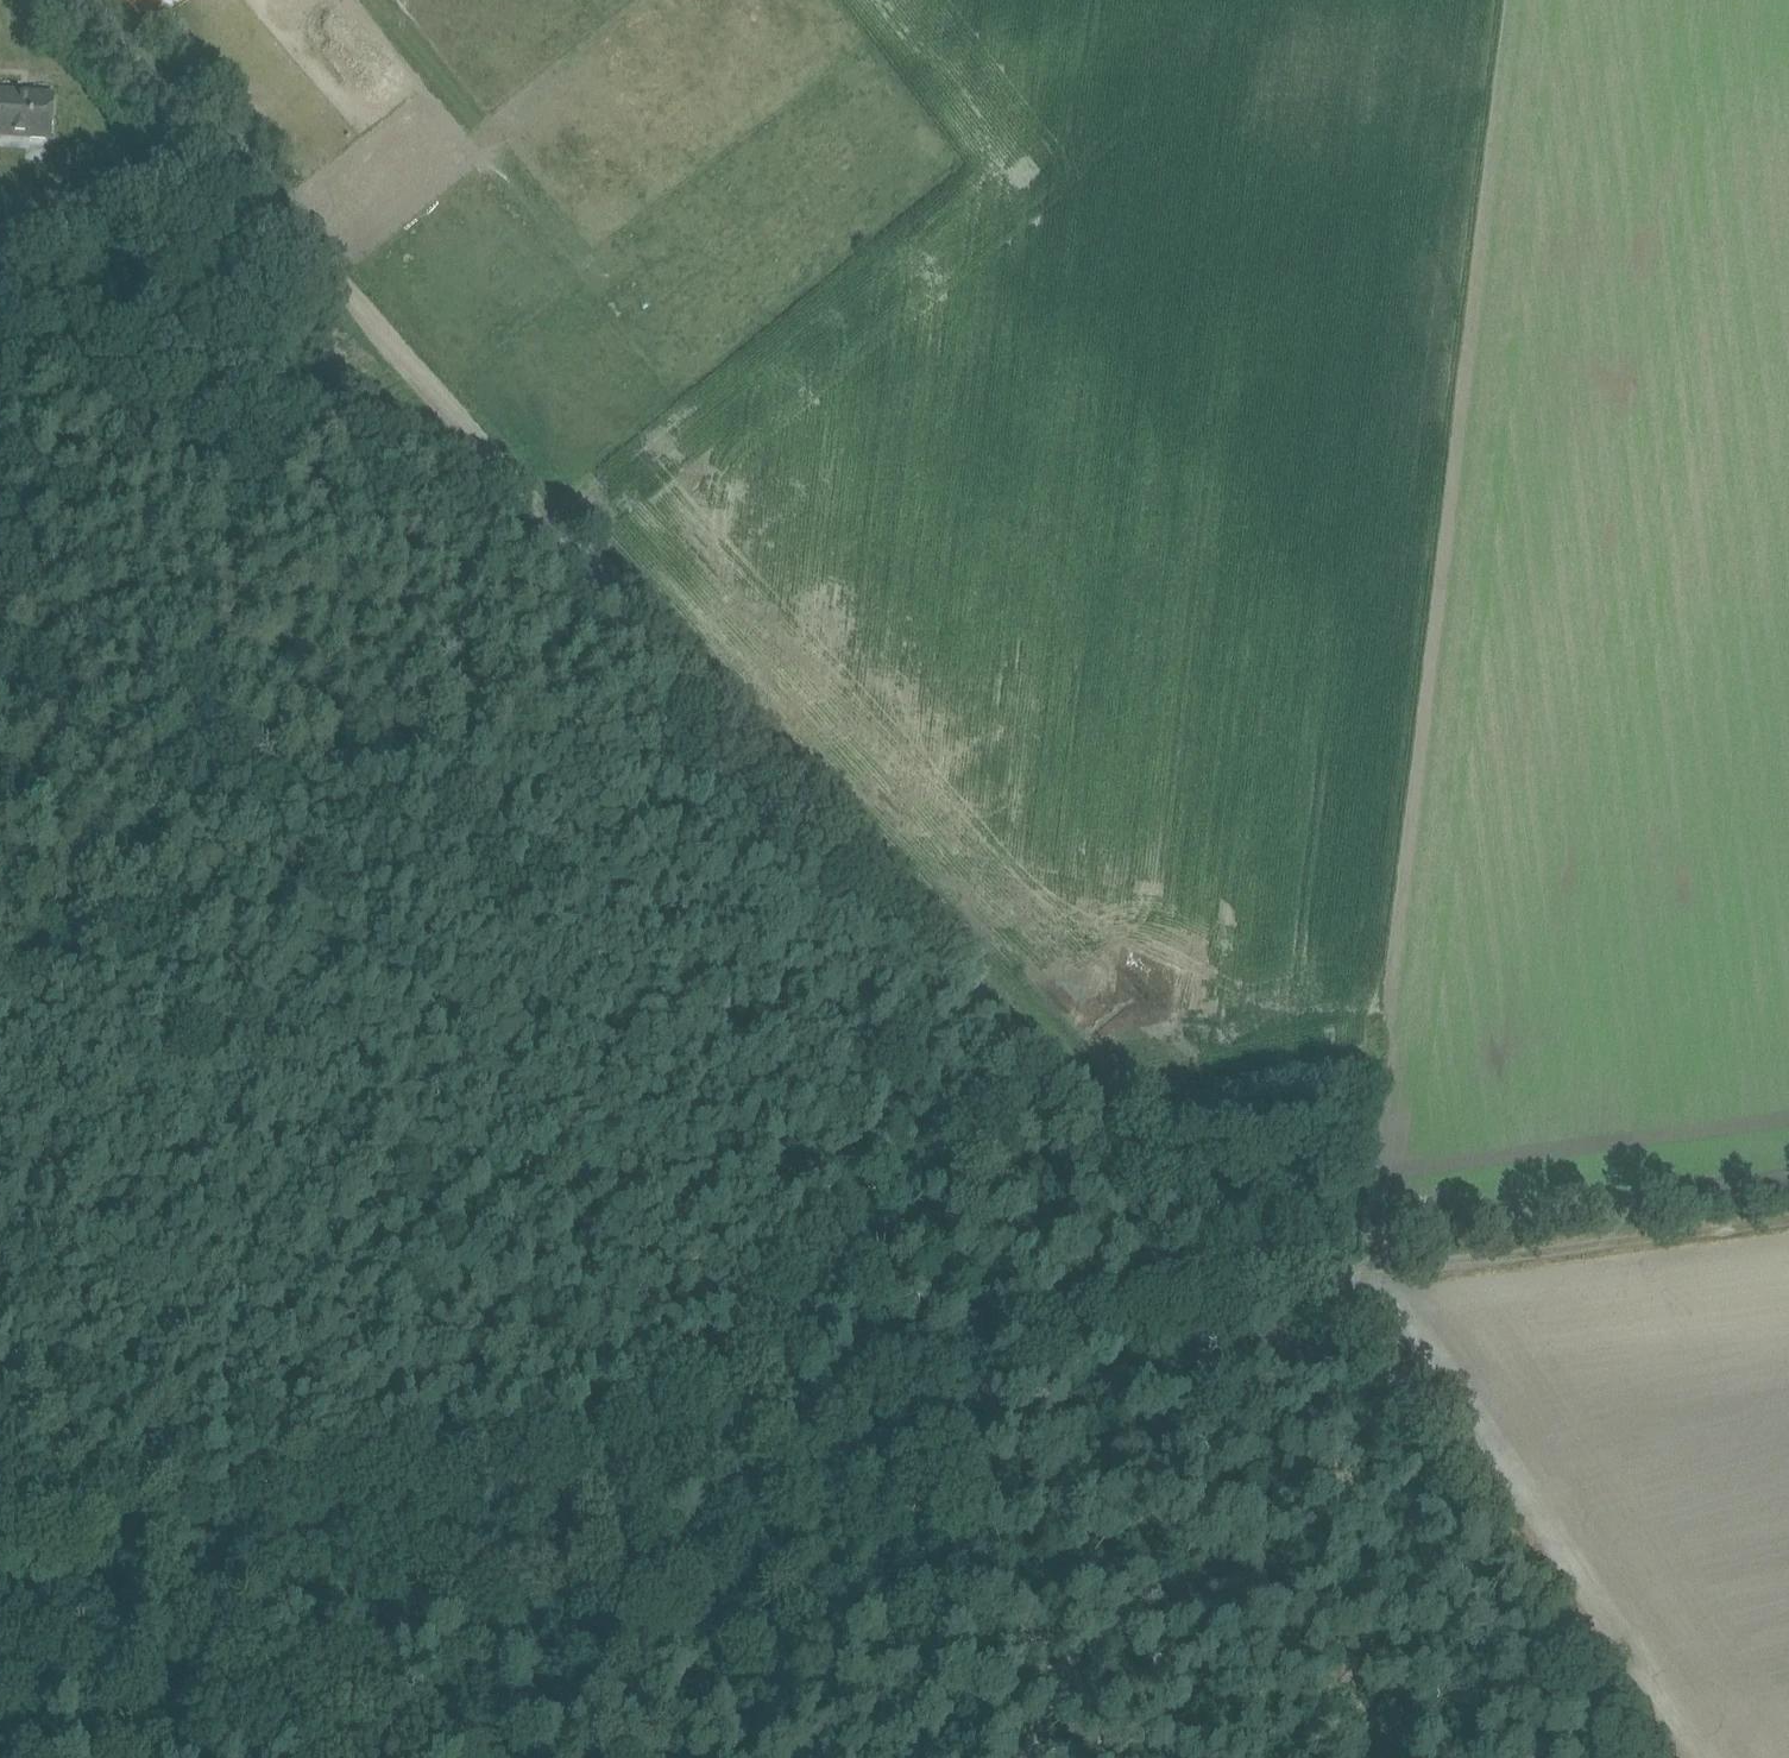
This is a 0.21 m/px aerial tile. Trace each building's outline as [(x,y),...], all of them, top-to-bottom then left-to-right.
[(50,122),(52,98),(0,95),(0,135),(49,138),(50,122)]
